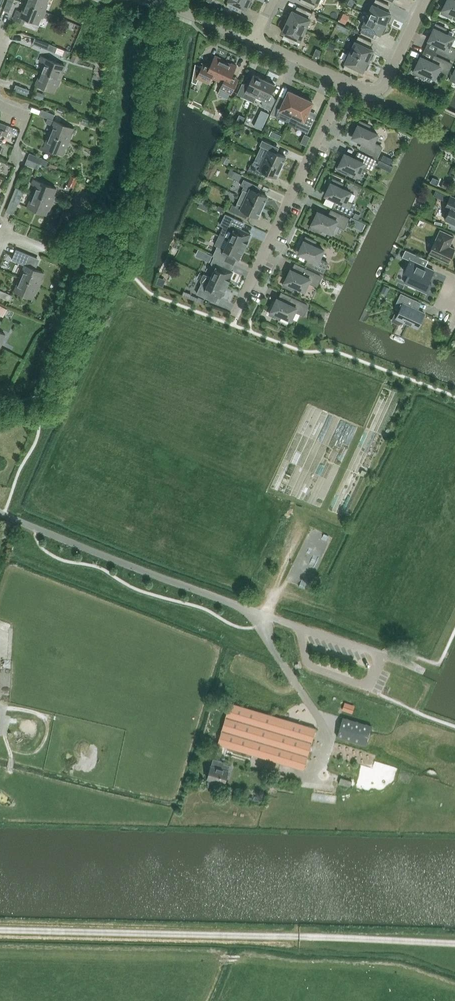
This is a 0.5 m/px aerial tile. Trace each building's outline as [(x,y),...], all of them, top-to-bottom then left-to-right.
[(13,0),(7,0),(3,9),(9,12),(13,0)] [(47,0),(25,0),(24,3),(44,11),(47,4),(46,4),(47,0)] [(253,0),(229,0),(226,6),(239,12),(242,6),(246,8),(248,6),(250,7),(253,0)] [(319,0),(303,0),(301,3),(314,9),(317,3),(319,0)] [(391,16),(389,15),(390,12),(386,11),(389,5),(379,0),(375,0),(373,4),(368,15),(388,24),(391,16)] [(445,5),(441,13),(445,15),(445,14),(451,17),(453,13),(454,14),(454,0),(448,0),(445,5)] [(42,17),(44,11),(24,3),(21,11),(16,9),(13,18),(23,23),(25,18),(38,23),(40,17),(42,17)] [(305,30),(310,19),(312,13),(299,7),(297,13),(292,11),(291,14),(289,12),(285,20),(305,30)] [(346,24),(349,16),(343,13),(340,21),(346,24)] [(325,17),(319,15),(316,20),(322,23),(325,17)] [(384,32),(388,24),(368,15),(363,25),(363,26),(360,31),(373,38),(376,32),(380,34),(382,31),(384,32)] [(300,40),(305,30),(285,20),(282,28),(284,29),(282,32),(287,34),(284,40),(297,46),(300,40)] [(440,26),(436,24),(432,32),(433,32),(429,40),(440,45),(437,51),(454,59),(454,56),(454,48),(450,46),(454,37),(444,32),(446,29),(440,26)] [(370,61),(374,53),(372,52),(373,50),(369,48),(371,42),(358,36),(356,41),(355,41),(351,52),(370,61)] [(54,52),(56,46),(34,37),(32,43),(54,52)] [(333,51),(336,45),(329,42),(326,48),(333,51)] [(367,69),(370,61),(351,52),(345,63),(346,63),(343,69),(356,75),(359,69),(363,71),(364,68),(367,69)] [(195,64),(193,76),(208,83),(211,77),(217,80),(225,61),(220,59),(220,58),(215,55),(210,65),(204,62),(202,67),(195,64)] [(62,72),(64,65),(41,56),(39,60),(44,62),(40,71),(60,79),(63,72),(62,72)] [(447,73),(451,64),(435,56),(432,62),(421,57),(417,65),(413,73),(417,74),(423,77),(425,73),(435,78),(439,69),(447,73)] [(237,66),(231,63),(231,64),(225,61),(217,80),(223,83),(220,89),(231,94),(236,83),(230,80),(237,66)] [(58,85),(60,79),(40,71),(35,84),(54,91),(56,85),(58,85)] [(257,97),(265,80),(253,74),(248,86),(243,83),(237,94),(243,97),(246,92),(257,97)] [(270,96),(275,85),(265,80),(257,97),(263,100),(262,101),(263,106),(271,110),(276,99),(270,96)] [(34,91),(29,89),(16,84),(13,89),(32,97),(34,91)] [(45,94),(35,90),(33,97),(42,100),(45,94)] [(277,101),(271,113),(289,122),(301,97),(289,91),(285,99),(283,104),(277,101)] [(289,122),(288,124),(308,133),(315,118),(307,115),(309,110),(312,102),(301,97),(289,122)] [(73,127),(54,120),(52,119),(54,114),(41,109),(39,114),(47,118),(45,122),(52,125),(49,133),(69,141),(71,134),(70,134),(73,127)] [(261,110),(259,115),(262,117),(267,119),(269,114),(261,110)] [(374,143),(378,134),(368,129),(370,126),(364,123),(364,122),(360,121),(356,129),(357,129),(353,137),(364,142),(361,148),(378,156),(382,147),(374,143)] [(66,147),(69,141),(49,133),(43,146),(62,153),(65,147),(66,147)] [(286,157),(274,151),(269,149),(271,143),(262,139),(260,145),(263,146),(258,156),(282,167),(285,161),(284,161),(286,157)] [(40,163),(42,157),(29,152),(27,158),(40,163)] [(371,170),(375,160),(359,153),(356,159),(345,154),(341,162),(337,170),(341,171),(347,174),(349,170),(359,175),(363,166),(371,170)] [(390,165),(393,159),(383,154),(380,160),(390,165)] [(220,161),(228,165),(230,159),(222,155),(220,161)] [(279,173),(282,167),(258,156),(255,162),(253,161),(251,165),(251,164),(248,170),(263,177),(266,172),(277,177),(279,173)] [(38,169),(40,163),(27,158),(25,163),(38,169)] [(391,172),(394,166),(380,160),(377,165),(391,172)] [(242,175),(234,171),(231,177),(239,181),(242,175)] [(437,185),(440,180),(433,177),(430,182),(437,185)] [(32,193),(52,201),(55,195),(53,194),(56,188),(32,178),(30,184),(35,186),(32,193)] [(240,197),(263,207),(266,201),(268,197),(256,191),(258,186),(244,179),(241,185),(244,187),(242,190),(243,191),(240,197)] [(350,214),(355,205),(346,201),(351,192),(341,187),(343,184),(336,181),(337,180),(333,179),(329,187),(326,195),(336,200),(334,206),(350,214)] [(24,191),(15,187),(10,200),(18,204),(24,191)] [(50,208),(52,201),(32,193),(27,206),(46,214),(48,207),(50,208)] [(451,195),(445,207),(450,209),(445,219),(454,224),(454,197),(451,195)] [(260,213),(263,207),(240,197),(236,206),(232,204),(229,210),(244,217),(246,212),(258,217),(260,213)] [(344,228),(348,218),(332,211),(329,217),(318,212),(314,220),(310,228),(314,229),(320,232),(322,228),(332,233),(336,224),(344,228)] [(219,235),(229,240),(245,247),(249,240),(248,240),(251,234),(241,229),(244,222),(225,214),(220,225),(223,226),(219,235)] [(53,234),(57,227),(51,224),(48,232),(53,234)] [(450,246),(454,236),(440,230),(436,240),(429,254),(449,263),(454,249),(450,246)] [(319,259),(324,250),(314,245),(316,242),(309,239),(310,238),(306,237),(302,245),(299,253),(309,258),(307,264),(323,272),(328,263),(319,259)] [(242,255),(245,247),(229,240),(224,249),(218,246),(213,255),(215,256),(224,261),(227,255),(238,261),(241,255),(242,255)] [(43,272),(32,267),(36,257),(16,249),(12,259),(25,264),(19,277),(39,285),(42,279),(41,278),(43,272)] [(406,250),(402,257),(409,260),(404,271),(407,273),(409,274),(405,282),(409,285),(409,286),(415,289),(416,288),(427,293),(432,284),(429,282),(434,271),(426,267),(420,264),(423,258),(406,250)] [(206,254),(203,261),(208,263),(211,256),(206,254)] [(224,261),(215,256),(211,263),(212,265),(216,267),(211,277),(228,285),(231,278),(230,277),(233,271),(230,270),(232,264),(224,261)] [(317,286),(321,276),(304,269),(302,275),(291,269),(287,278),(283,286),(287,287),(293,290),(295,286),(305,291),(309,282),(317,286)] [(228,285),(211,277),(203,273),(199,280),(201,284),(197,294),(205,297),(208,292),(221,298),(224,292),(228,285)] [(37,292),(39,285),(19,277),(14,290),(33,298),(35,291),(37,292)] [(389,288),(384,285),(380,292),(386,295),(389,288)] [(12,295),(0,289),(0,296),(10,300),(12,295)] [(191,293),(183,291),(181,296),(196,301),(198,297),(190,295),(191,293)] [(425,313),(414,308),(417,301),(401,293),(395,305),(401,308),(398,313),(396,314),(393,321),(399,324),(405,321),(418,328),(425,313)] [(304,314),(308,305),(291,297),(288,303),(277,298),(274,307),(273,307),(270,315),(273,316),(280,319),(281,315),(291,320),(295,311),(304,314)] [(347,701),(344,709),(354,711),(356,704),(347,701)] [(226,716),(218,744),(223,746),(238,750),(247,753),(253,754),(258,756),(264,758),(304,770),(307,758),(309,752),(316,728),(302,724),(288,720),(230,703),(227,713),(226,716)] [(372,726),(343,717),(337,737),(366,745),(372,726)] [(216,749),(218,742),(210,740),(209,747),(216,749)] [(225,783),(230,766),(221,763),(222,761),(213,759),(211,765),(207,778),(225,783)] [(350,787),(353,776),(344,774),(343,778),(341,778),(339,784),(350,787)]
